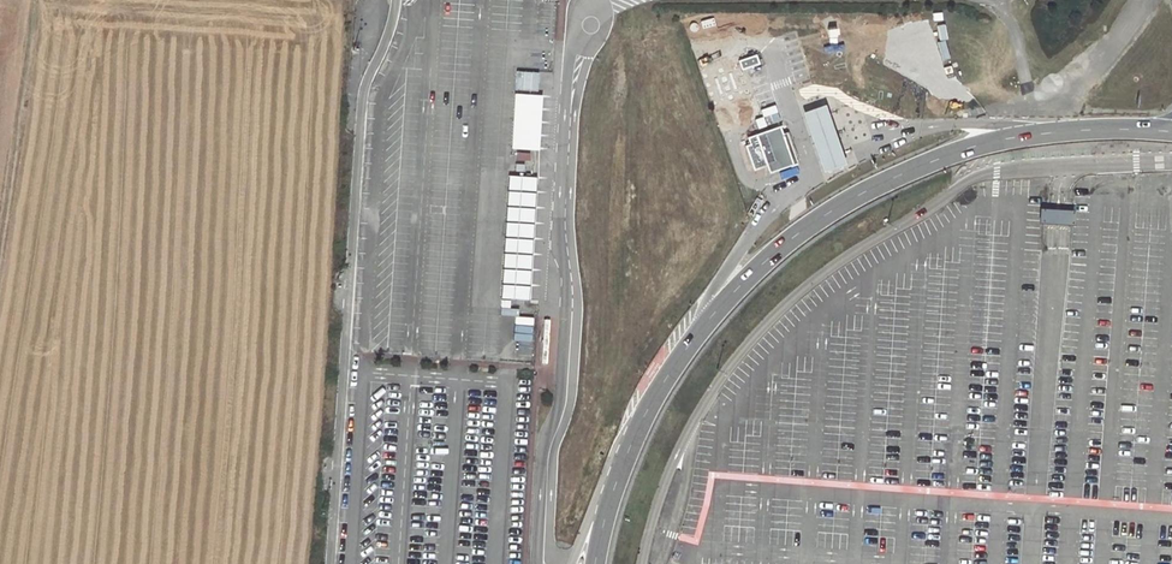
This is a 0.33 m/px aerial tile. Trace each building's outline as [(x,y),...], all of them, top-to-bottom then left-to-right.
[(756,55),(739,60),(741,69),(759,64),(756,55)] [(822,104),(799,112),(821,172),(844,164),(822,104)] [(770,174),(793,167),(786,146),(782,145),(777,128),(747,138),(749,144),(745,146),(754,171),(767,167),(770,174)] [(1039,223),(1073,225),(1073,211),(1039,209),(1039,223)]
